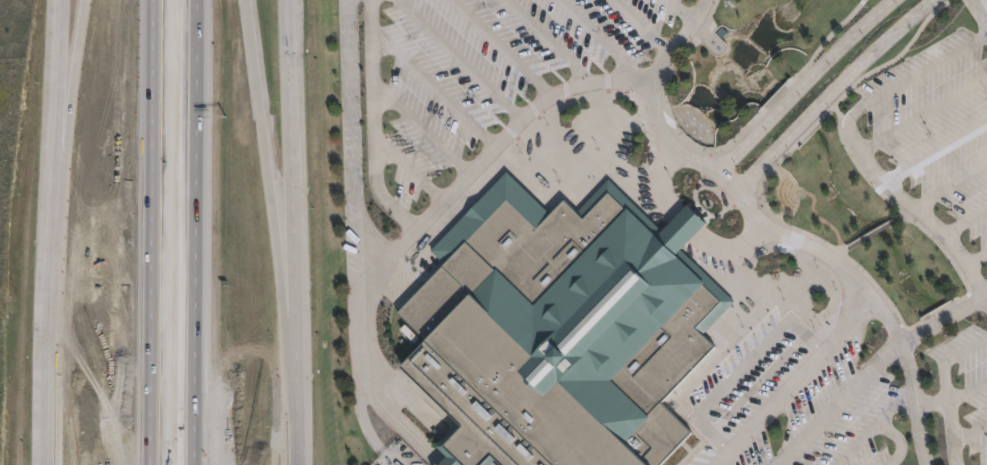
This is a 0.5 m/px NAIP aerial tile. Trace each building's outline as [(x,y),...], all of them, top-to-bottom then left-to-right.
[(690,433),(659,464),(495,464),(491,461),(487,464),(435,464),(437,463),(444,457),(432,446),(454,424),(397,369),(395,367),(404,358),(420,341),(419,340),(421,338),(395,313),(421,285),(439,266),(441,263),(429,251),(505,172),(548,213),(561,200),(575,213),(607,179),(660,230),(667,223),(675,214),(683,206),(685,204),(704,222),(702,225),(694,233),(686,241),(678,249),(733,302),(701,335),(714,347),(659,403),(690,433)]
